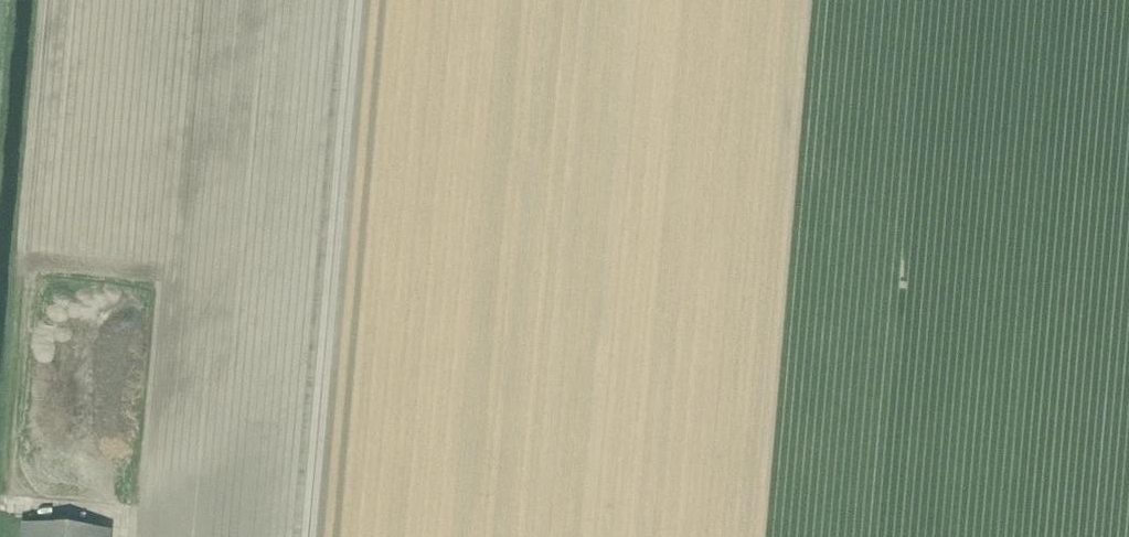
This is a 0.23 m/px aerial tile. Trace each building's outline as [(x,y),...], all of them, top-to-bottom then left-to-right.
[(110,535),(22,528),(21,536),(110,536),(110,535)]
